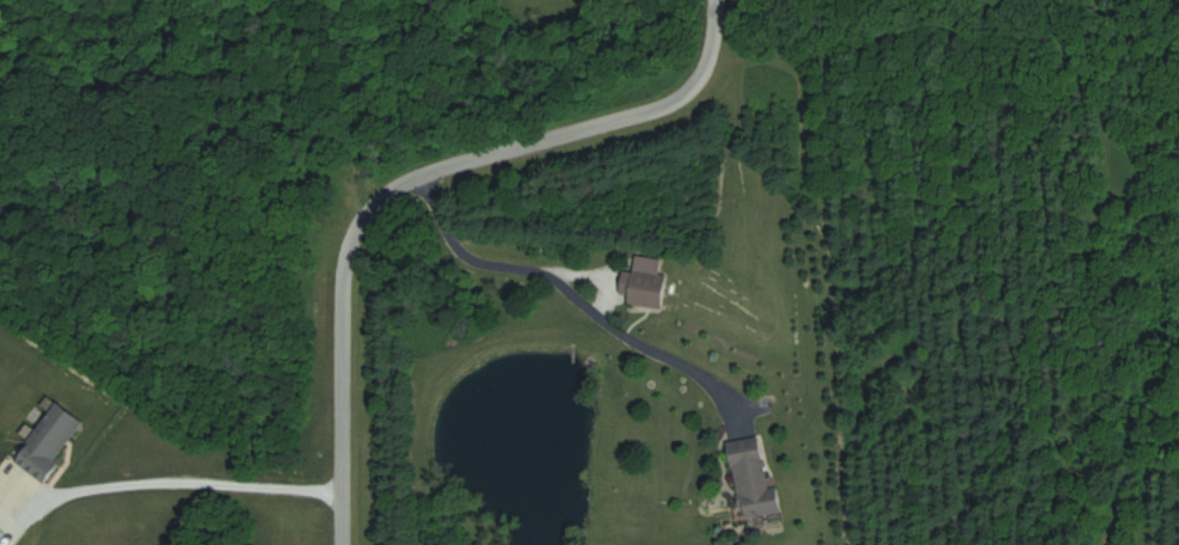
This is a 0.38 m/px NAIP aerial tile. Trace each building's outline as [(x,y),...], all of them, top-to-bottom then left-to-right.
[(661,308),(666,272),(660,271),(662,259),(635,255),(633,272),(624,271),(620,302),(661,308)] [(84,423),(57,403),(19,454),(30,461),(26,466),(43,478),(84,423)] [(776,486),(768,488),(760,436),(728,441),(740,518),(780,512),(776,486)]
